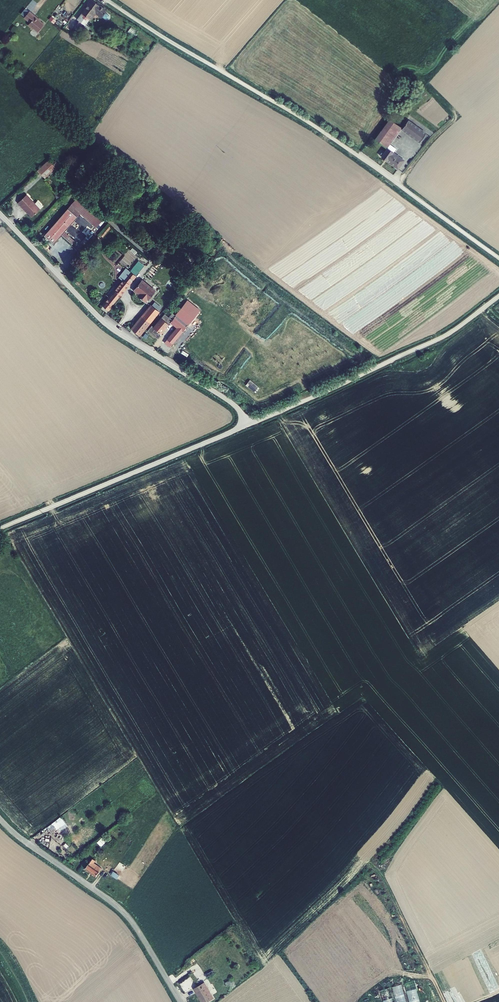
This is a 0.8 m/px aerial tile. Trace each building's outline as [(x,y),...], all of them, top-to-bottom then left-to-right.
[(92,0),(90,0),(87,4),(88,5),(81,13),(90,19),(91,21),(96,14),(101,18),(102,17),(105,13),(107,10),(92,0)] [(37,33),(44,24),(40,21),(35,17),(36,16),(30,11),(24,18),(29,23),(28,26),(33,29),(37,33)] [(86,25),(90,19),(81,13),(76,19),(79,21),(84,25),(85,26),(86,25)] [(84,25),(79,21),(76,26),(81,30),(84,25)] [(84,25),(81,30),(86,33),(90,27),(86,25),(85,26),(84,25)] [(394,152),(393,152),(393,153),(387,149),(390,145),(402,128),(389,119),(374,140),(387,149),(381,158),(398,170),(405,161),(394,152)] [(409,120),(401,130),(419,143),(426,133),(409,120)] [(393,152),(394,152),(396,149),(390,145),(387,149),(393,153),(393,152)] [(53,165),(48,160),(37,171),(45,179),(46,177),(56,168),(55,168),(53,165)] [(57,173),(58,171),(56,168),(46,177),(47,178),(55,171),(57,173)] [(35,204),(27,195),(17,203),(21,207),(28,214),(31,218),(40,209),(35,204)] [(77,198),(67,209),(77,217),(80,214),(96,228),(103,221),(77,198)] [(67,209),(44,236),(53,245),(62,235),(64,232),(77,218),(77,217),(67,209)] [(111,227),(108,225),(100,234),(103,237),(111,227)] [(64,232),(62,235),(72,245),(74,241),(64,232)] [(138,260),(130,271),(131,271),(136,275),(144,265),(138,260)] [(118,277),(122,280),(123,279),(124,280),(131,271),(130,271),(126,267),(118,277)] [(122,280),(102,304),(109,310),(111,308),(110,307),(120,295),(121,296),(137,276),(136,275),(131,271),(124,280),(123,279),(122,280)] [(156,290),(142,279),(133,290),(136,293),(136,294),(147,303),(149,301),(148,300),(156,290)] [(200,310),(187,300),(175,315),(174,316),(175,317),(186,326),(200,310)] [(155,301),(152,305),(159,310),(161,307),(155,301)] [(175,305),(171,302),(167,309),(170,311),(175,305)] [(131,328),(140,335),(160,311),(159,310),(152,305),(150,304),(131,328)] [(174,316),(175,315),(172,312),(169,317),(165,313),(161,317),(169,324),(170,322),(171,322),(175,317),(174,316)] [(169,324),(161,317),(153,326),(161,333),(161,334),(169,324)] [(170,346),(186,326),(175,317),(171,322),(170,322),(176,327),(167,339),(168,340),(165,343),(170,346)] [(153,326),(152,325),(147,330),(157,339),(161,333),(153,326)] [(259,387),(250,380),(246,385),(254,392),(259,387)] [(68,826),(61,817),(47,828),(51,834),(56,830),(57,830),(56,831),(58,834),(68,826)] [(107,842),(103,838),(97,843),(101,847),(107,842)] [(94,863),(96,861),(93,859),(85,870),(96,877),(98,875),(98,874),(102,868),(94,863)] [(120,875),(114,871),(111,875),(117,880),(120,875)] [(404,983),(409,1001),(420,1001),(414,981),(404,983)] [(205,982),(194,988),(202,1001),(208,1001),(215,998),(205,982)] [(392,987),(396,1001),(407,1001),(402,984),(392,987)] [(379,990),(382,1001),(393,1001),(389,988),(379,990)]
